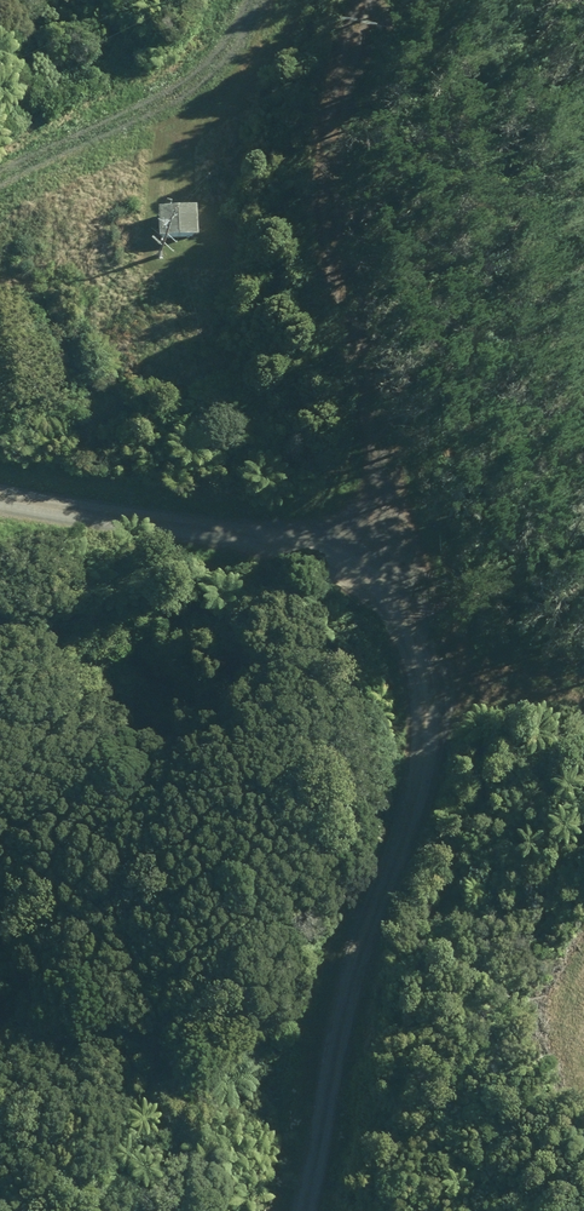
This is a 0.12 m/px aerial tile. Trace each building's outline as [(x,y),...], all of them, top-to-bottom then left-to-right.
[(202,239),(200,210),(162,212),(164,241),(202,239)]
